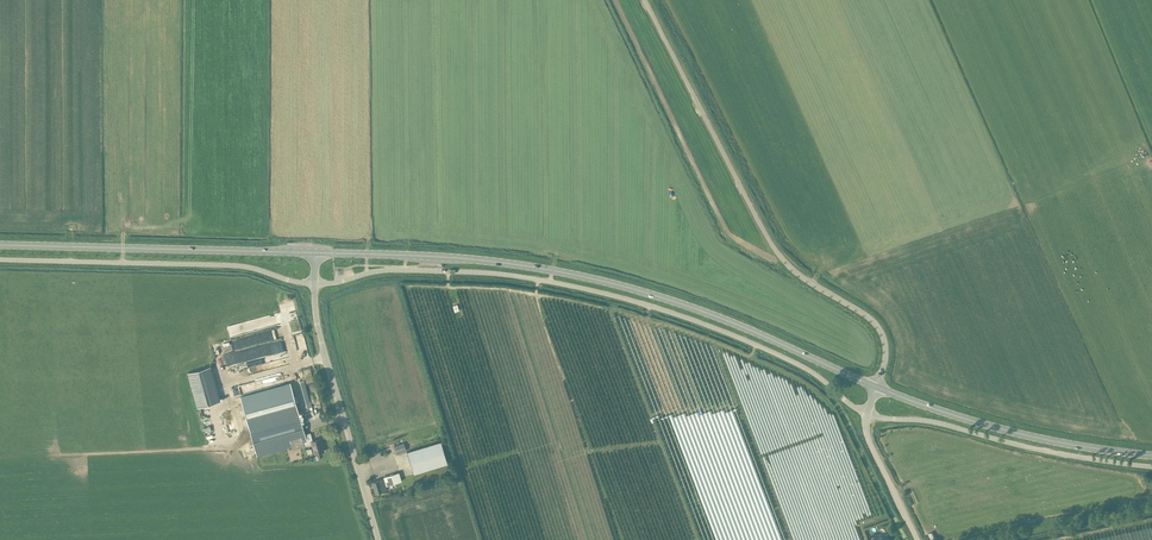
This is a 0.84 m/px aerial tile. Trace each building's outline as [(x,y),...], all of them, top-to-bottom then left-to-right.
[(262,357),(284,351),(279,331),(281,330),(280,328),(252,335),(255,345),(259,344),(260,350),(262,357)] [(211,366),(188,372),(198,407),(221,401),(211,366)] [(303,443),(305,443),(307,442),(291,383),(242,396),(257,456),(292,446),(293,450),(304,447),(303,443)] [(311,441),(307,442),(305,443),(306,446),(312,444),(315,453),(324,451),(321,438),(311,441)] [(407,451),(414,474),(448,464),(441,441),(407,451)] [(394,446),(396,451),(396,454),(407,451),(404,443),(394,446)] [(384,477),(386,486),(402,481),(399,472),(384,477)] [(372,482),(375,493),(386,489),(383,478),(372,482)]
